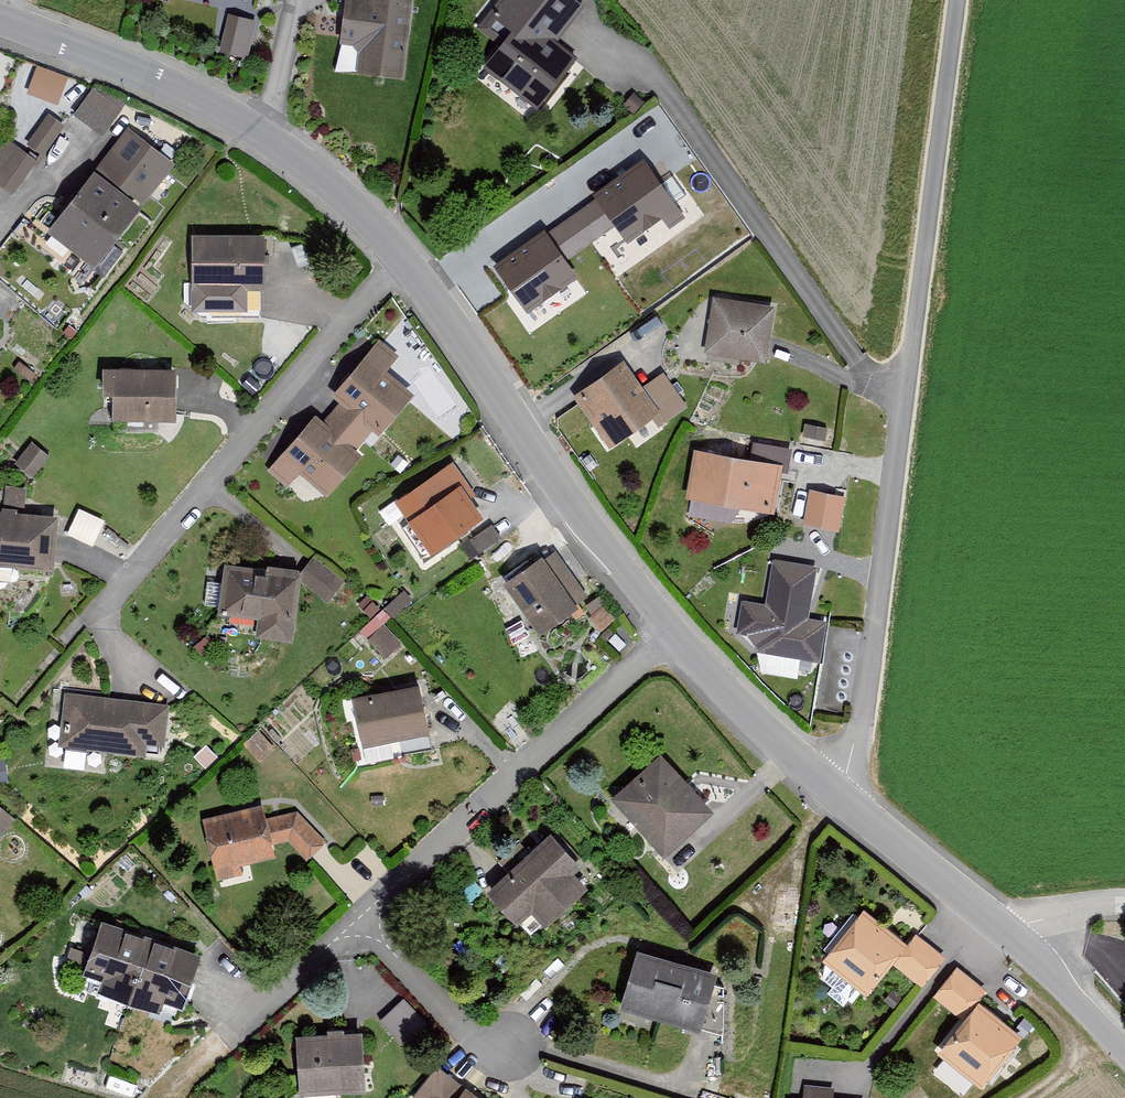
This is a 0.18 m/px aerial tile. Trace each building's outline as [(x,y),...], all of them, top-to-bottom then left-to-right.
[(340,42),(359,44),(357,70),(405,75),(413,0),(345,0),(340,42)] [(580,56),(557,39),(585,4),(580,0),(497,0),(476,26),(499,44),(483,64),(539,108),(580,56)] [(230,11),(219,48),(249,56),(259,20),(230,11)] [(60,102),(71,75),(40,62),(29,90),(60,102)] [(93,86),(74,113),(103,133),(122,106),(93,86)] [(48,111),(25,143),(42,155),(65,123),(48,111)] [(128,126),(98,165),(144,201),(175,162),(128,126)] [(0,145),(0,184),(13,192),(36,157),(5,137),(0,145)] [(679,210),(641,155),(589,191),(595,202),(614,228),(627,246),(679,210)] [(143,203),(94,167),(48,230),(96,266),(143,203)] [(595,202),(547,236),(566,262),(614,228),(595,202)] [(547,236),(544,230),(492,267),(527,315),(578,278),(566,262),(547,236)] [(264,233),(192,233),(191,309),(247,309),(247,287),(264,287),(264,233)] [(766,357),(772,305),(713,298),(707,350),(766,357)] [(624,358),(573,394),(610,446),(652,416),(659,426),(688,406),(663,371),(643,385),(624,358)] [(175,367),(103,367),(103,394),(112,394),(112,420),(174,420),(175,367)] [(315,412),(266,469),(287,486),(299,472),(327,495),(362,453),(357,448),(365,438),(332,411),(324,420),(315,412)] [(695,448),(687,495),(774,509),(782,462),(695,448)] [(453,460),(397,500),(433,550),(483,515),(471,497),(476,493),(453,460)] [(809,488),(803,521),(838,528),(844,494),(809,488)] [(0,511),(0,564),(52,569),(57,516),(0,511)] [(96,541),(102,520),(78,513),(72,534),(96,541)] [(477,547),(499,540),(495,526),(472,534),(477,547)] [(542,554),(503,580),(540,633),(578,607),(576,603),(588,595),(557,550),(544,558),(542,554)] [(817,566),(773,558),(766,602),(741,599),(736,632),(747,634),(757,650),(821,662),(827,620),(808,617),(817,566)] [(226,561),(221,614),(257,617),(255,636),(293,640),(300,568),(226,561)] [(388,658),(406,641),(378,611),(360,628),(388,658)] [(418,684),(353,697),(363,745),(428,732),(418,684)] [(169,703),(65,692),(60,745),(146,753),(147,743),(164,744),(169,703)] [(663,753),(612,798),(663,856),(714,811),(663,753)] [(15,818),(0,804),(0,835),(15,818)] [(276,853),(274,843),(290,839),(306,857),(323,841),(296,809),(267,818),(263,805),(203,820),(218,879),(243,873),(240,862),(276,853)] [(535,904),(548,920),(584,889),(570,874),(578,867),(549,834),(486,889),(515,922),(535,904)] [(862,907),(825,954),(869,989),(891,961),(921,984),(945,953),(917,932),(909,943),(862,907)] [(151,937),(102,921),(84,974),(101,980),(97,992),(129,1002),(151,937)] [(200,954),(151,937),(129,1002),(160,1013),(164,1002),(182,1008),(200,954)] [(637,950),(621,1006),(700,1029),(717,973),(637,950)] [(955,963),(935,992),(962,1016),(938,1047),(981,1079),(1020,1030),(979,996),(986,987),(955,963)] [(405,1040),(427,1024),(409,998),(386,1014),(405,1040)] [(362,1031),(296,1035),(299,1095),(366,1091),(362,1031)] [(416,1097),(482,1097),(439,1064),(416,1097)] [(802,1097),(834,1097),(835,1085),(804,1082),(802,1097)]
